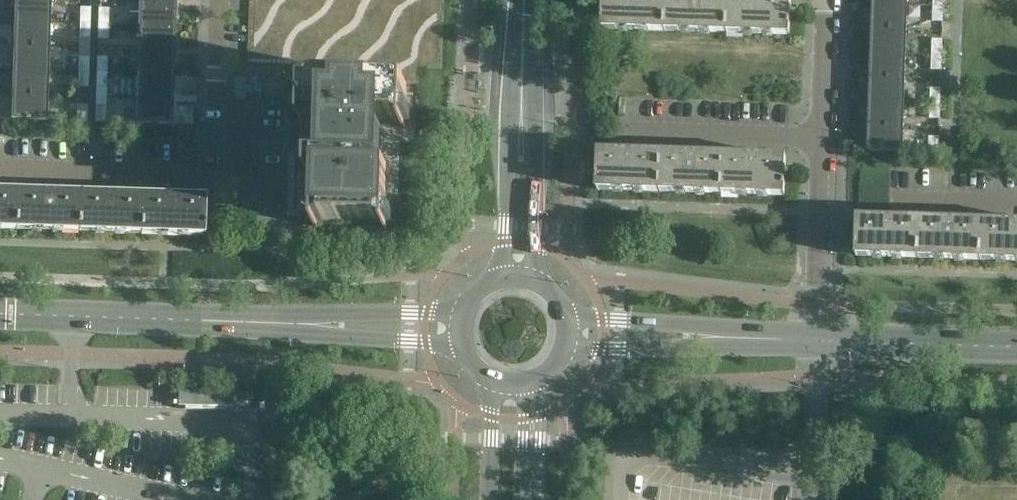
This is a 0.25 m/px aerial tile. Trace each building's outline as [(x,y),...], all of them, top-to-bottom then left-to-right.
[(49,0),(15,0),(14,21),(48,22),(49,0)] [(393,220),(400,221),(401,179),(403,143),(418,144),(420,68),(443,69),(446,0),(250,0),(247,63),(292,64),(289,142),(296,142),(296,155),(289,155),(287,217),(309,218),(309,222),(315,222),(314,226),(317,226),(317,222),(323,222),(323,219),(379,221),(379,224),(384,224),(384,228),(387,228),(387,225),(393,225),(393,220)] [(602,29),(665,31),(666,0),(603,0),(602,29)] [(665,31),(727,33),(728,0),(666,0),(665,31)] [(727,33),(790,35),(791,0),(728,0),(727,33)] [(174,26),(175,2),(140,1),(140,25),(174,26)] [(906,29),(906,5),(872,4),(871,28),(906,29)] [(943,21),(943,6),(933,6),(933,21),(943,21)] [(80,8),(80,23),(90,24),(90,9),(80,8)] [(99,9),(99,24),(108,24),(109,9),(99,9)] [(48,46),(48,22),(14,21),(13,45),(48,46)] [(89,39),(90,24),(80,23),(79,38),(89,39)] [(107,39),(108,24),(99,24),(98,39),(107,39)] [(173,50),(174,26),(140,25),(139,49),(173,50)] [(905,54),(906,29),(871,28),(871,52),(905,54)] [(932,39),(932,55),(942,55),(942,40),(932,39)] [(47,71),(48,46),(13,45),(12,70),(47,71)] [(172,75),(173,50),(139,49),(138,74),(172,75)] [(904,78),(905,54),(871,52),(870,77),(904,78)] [(941,70),(942,55),(932,55),(931,70),(941,70)] [(79,57),(79,72),(88,72),(88,57),(79,57)] [(98,58),(97,73),(107,73),(107,58),(98,58)] [(46,95),(47,71),(12,70),(12,94),(46,95)] [(88,97),(88,72),(79,72),(78,97),(88,97)] [(106,97),(107,73),(97,73),(96,97),(106,97)] [(172,99),(172,75),(138,74),(137,98),(172,99)] [(903,102),(904,78),(870,77),(869,101),(903,102)] [(940,103),(941,88),(931,88),(930,103),(940,103)] [(45,119),(46,95),(12,94),(11,119),(24,119),(24,120),(29,120),(46,120),(46,119),(45,119)] [(171,124),(172,99),(137,98),(137,122),(136,122),(136,123),(153,124),(153,125),(157,125),(157,124),(171,124)] [(903,126),(903,102),(869,101),(868,125),(903,126)] [(940,119),(940,103),(930,103),(930,118),(940,119)] [(77,121),(87,121),(87,106),(77,105),(77,121)] [(95,106),(95,122),(105,122),(105,106),(95,106)] [(902,150),(903,126),(868,125),(868,151),(881,151),(881,152),(885,152),(885,151),(903,152),(903,150),(902,150)] [(929,136),(928,152),(939,153),(939,137),(929,136)] [(661,152),(598,150),(596,190),(659,192),(661,152)] [(723,154),(661,152),(659,192),(722,194),(723,154)] [(786,156),(723,154),(722,194),(784,196),(786,156)] [(0,189),(0,229),(16,229),(17,190),(0,189)] [(79,192),(17,190),(16,229),(78,231),(79,192)] [(104,192),(79,192),(78,231),(140,233),(142,194),(104,192)] [(204,196),(142,194),(140,233),(203,235),(204,196)] [(919,218),(856,216),(855,256),(918,258),(919,218)] [(981,220),(919,218),(918,258),(980,260),(981,220)] [(981,220),(980,260),(1016,261),(1016,222),(981,220)]
